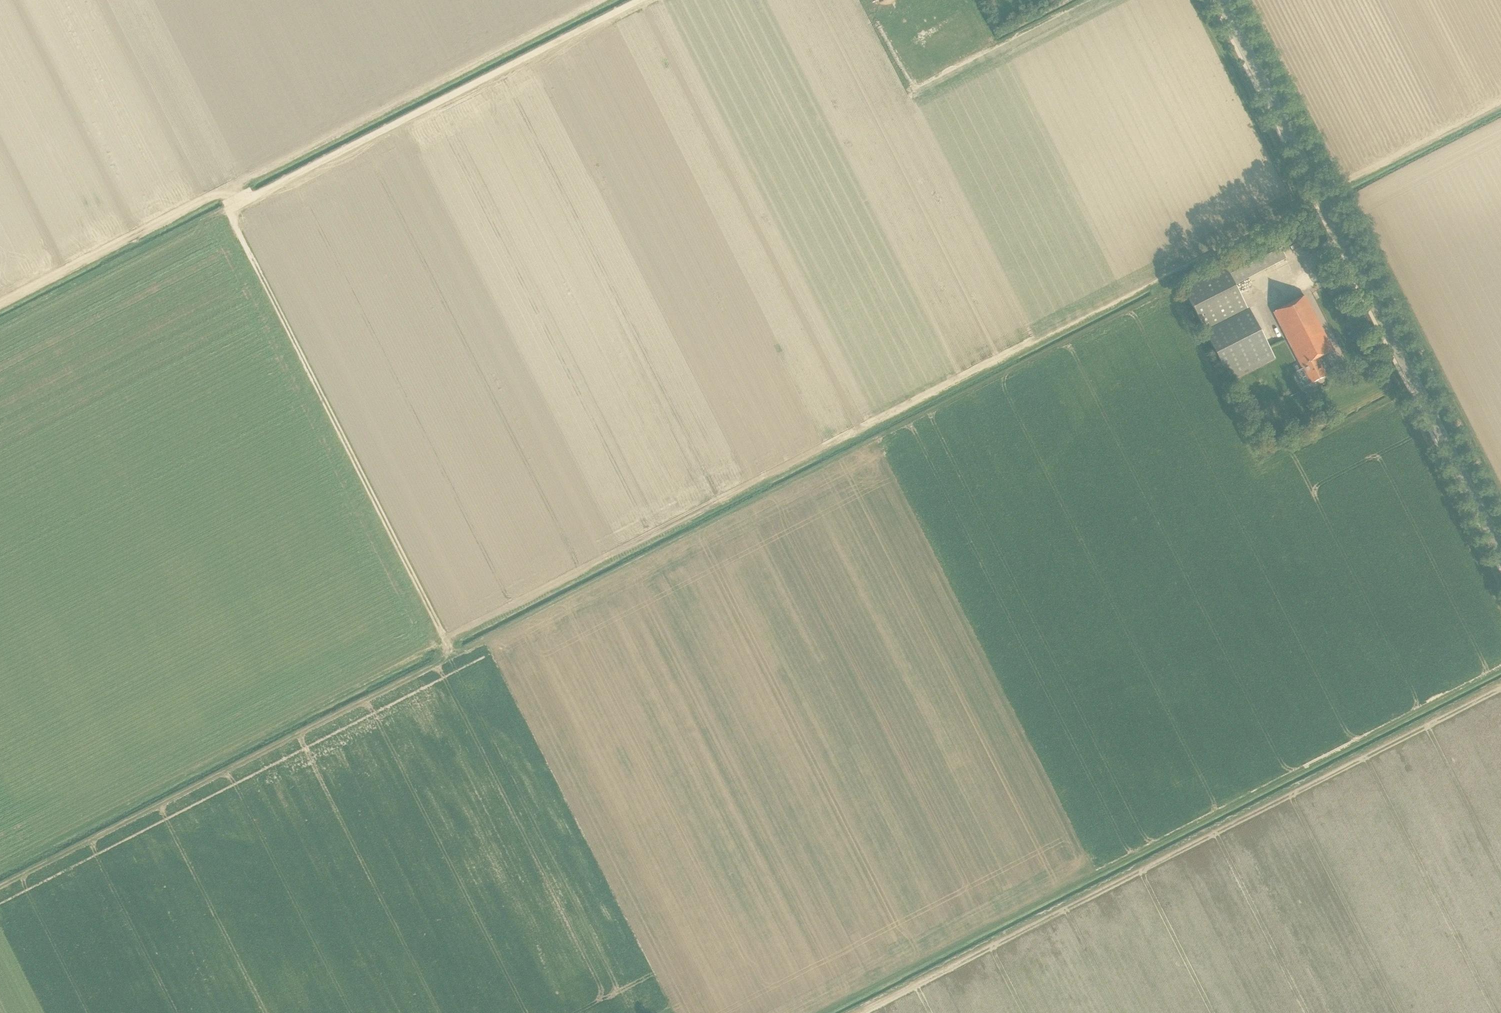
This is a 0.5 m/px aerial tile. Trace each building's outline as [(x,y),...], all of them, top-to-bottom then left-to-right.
[(1275,238),(1181,286),(1204,331),(1203,331),(1232,387),(1238,384),(1235,378),(1274,359),(1249,309),(1246,311),(1233,285),(1285,259),(1275,238)] [(1316,359),(1332,351),(1304,296),(1273,313),(1301,369),(1303,368),(1310,384),(1325,376),(1316,359)]
